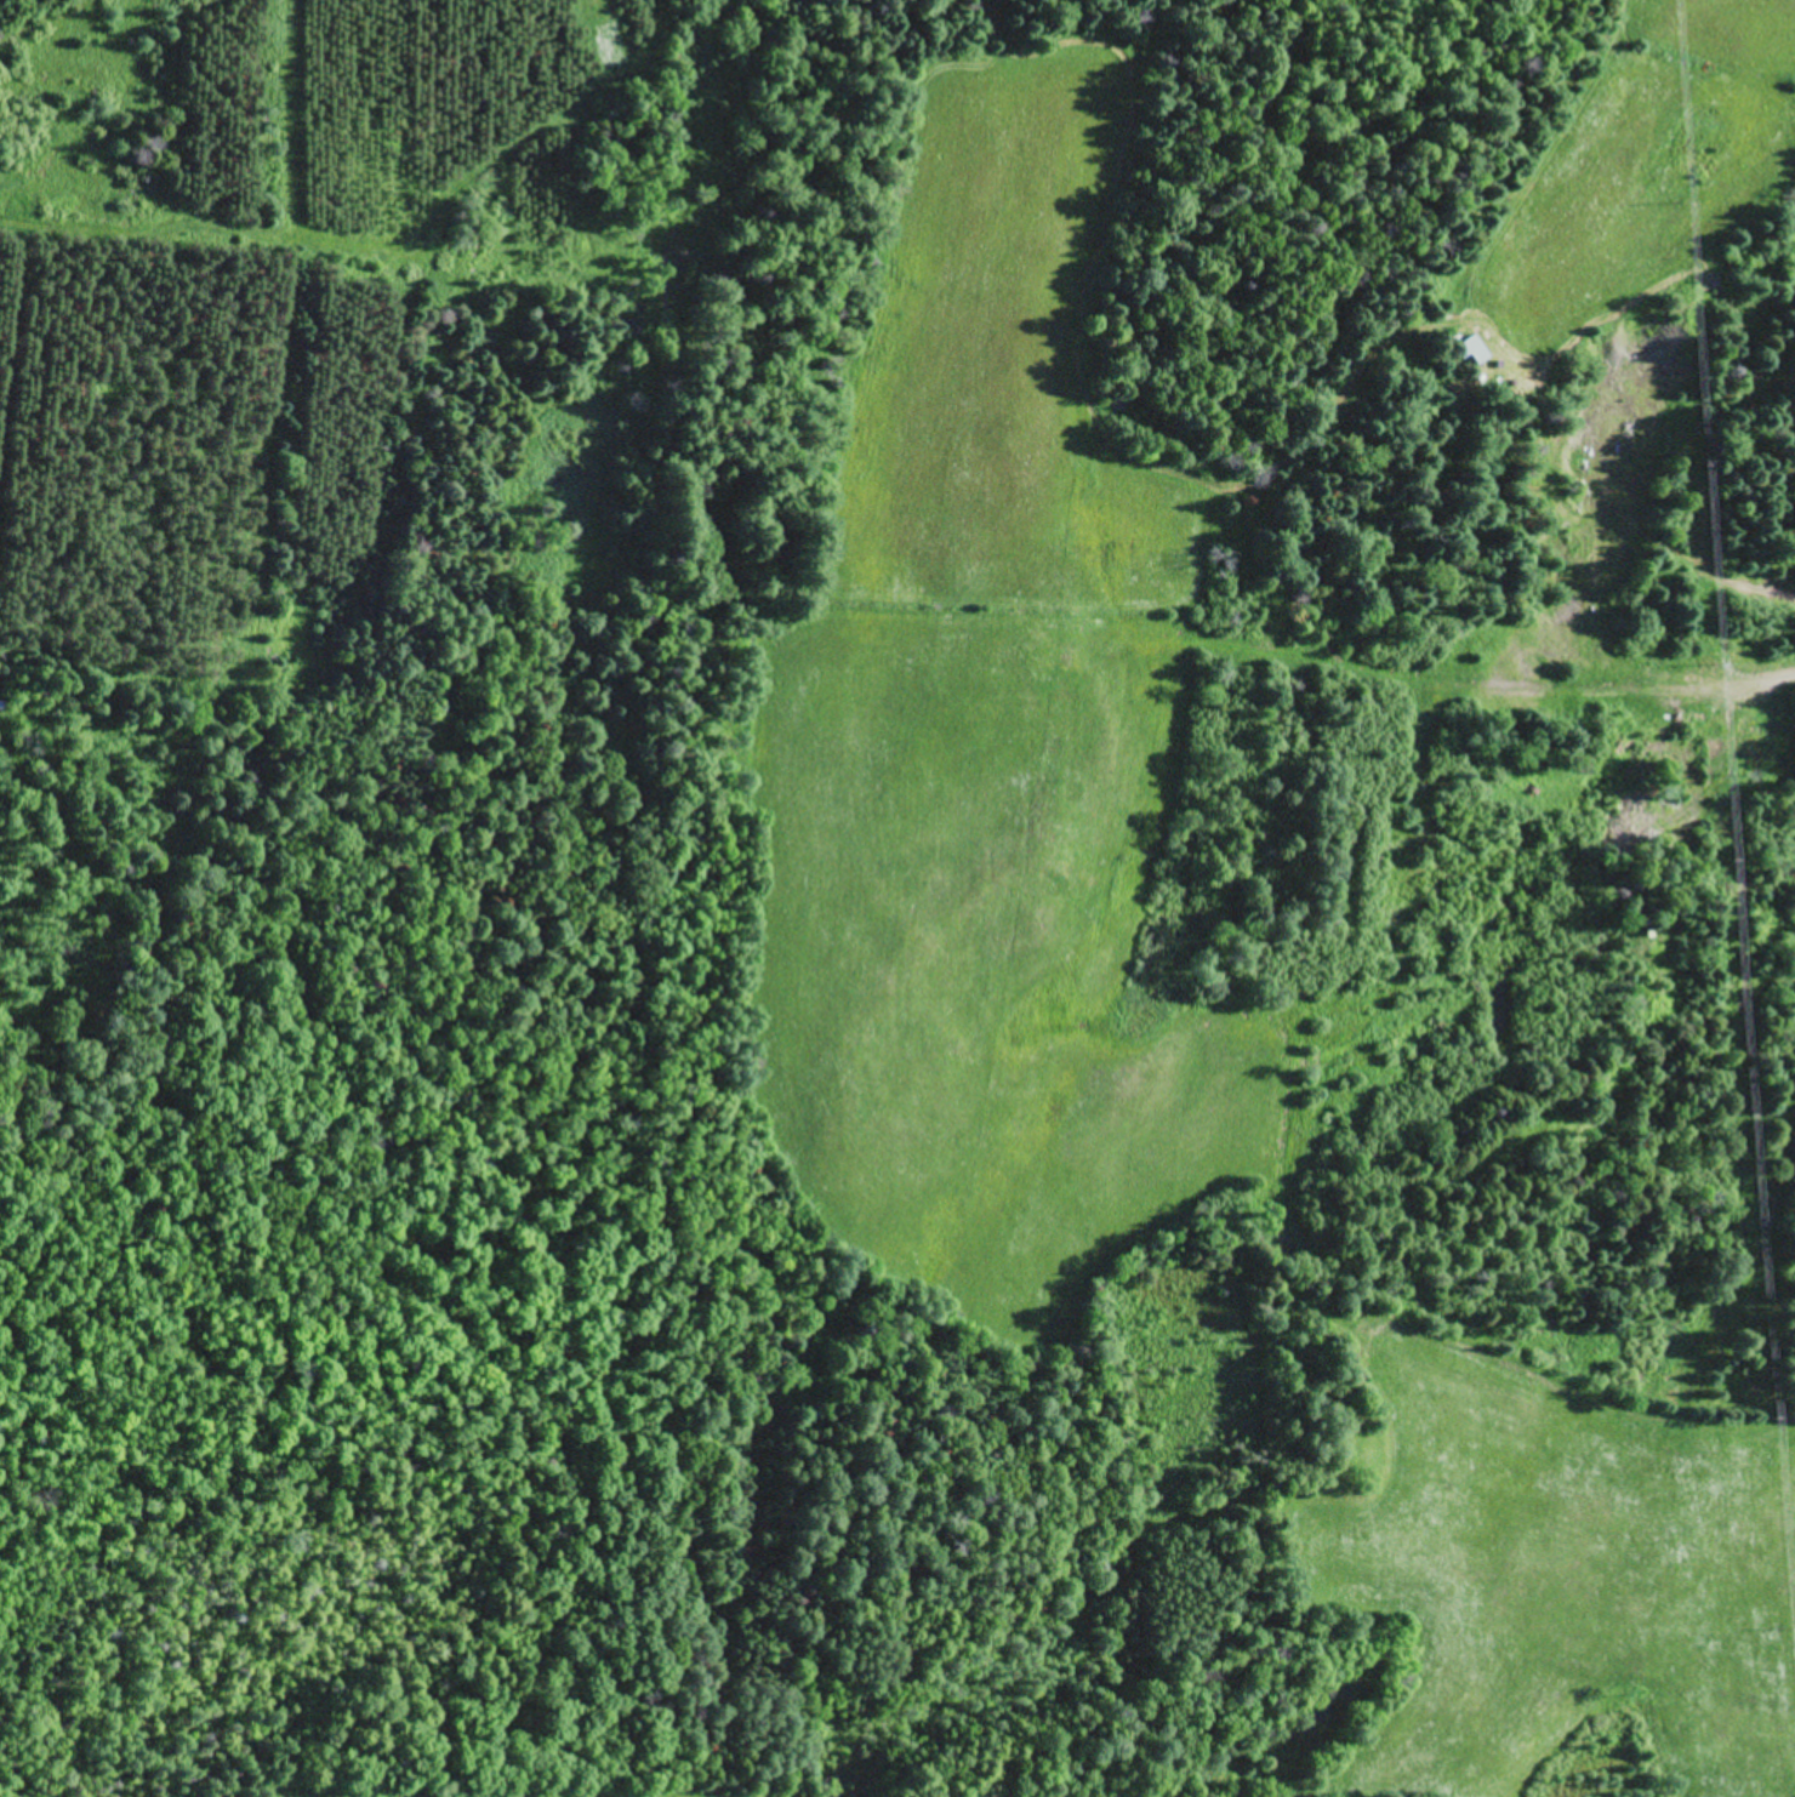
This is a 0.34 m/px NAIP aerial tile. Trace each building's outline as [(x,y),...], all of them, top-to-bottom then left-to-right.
[(1486,358),(1471,336),(1460,344),(1475,365),(1486,358)]
